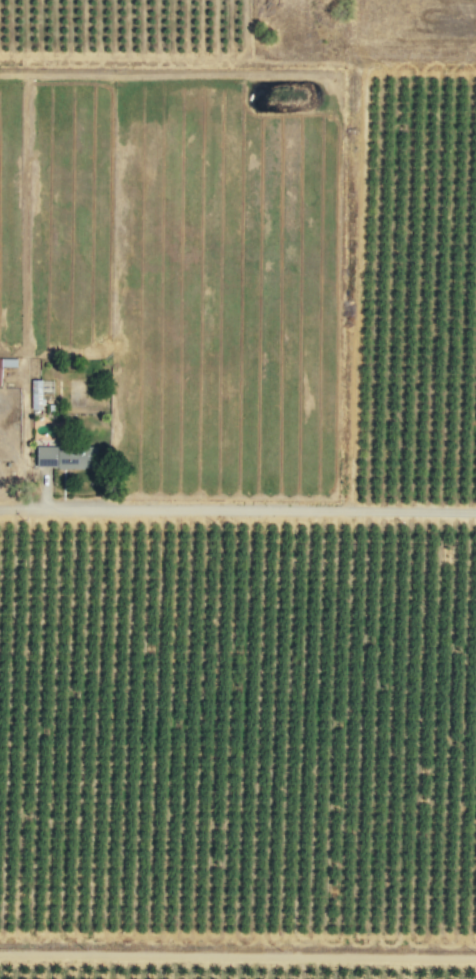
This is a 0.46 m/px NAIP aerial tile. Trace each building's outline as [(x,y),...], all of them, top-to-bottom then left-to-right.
[(40,380),(29,380),(29,410),(40,410),(40,380)] [(34,446),(33,467),(73,468),(74,460),(92,460),(92,448),(34,446)]
